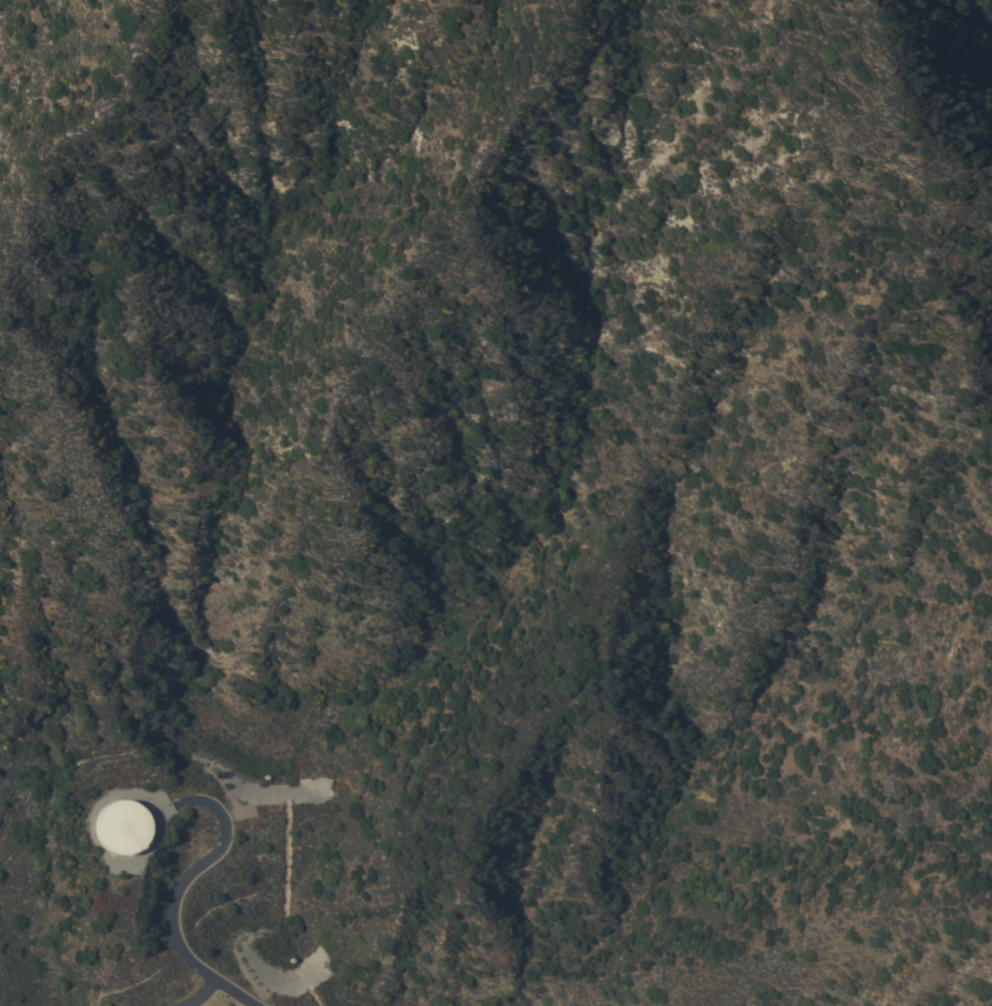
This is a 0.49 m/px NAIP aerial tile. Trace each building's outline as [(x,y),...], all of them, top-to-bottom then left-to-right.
[(138,850),(134,852),(129,854),(125,855),(120,855),(115,854),(111,852),(107,849),(103,846),(100,842),(98,838),(96,834),(96,829),(96,824),(97,819),(98,815),(101,811),(104,807),(108,804),(112,802),(117,800),(121,800),(126,800),(131,801),(135,803),(139,805),(143,808),(146,812),(148,816),(150,821),(150,826),(150,830),(149,835),(147,839),(145,844),(142,847),(138,850)]
